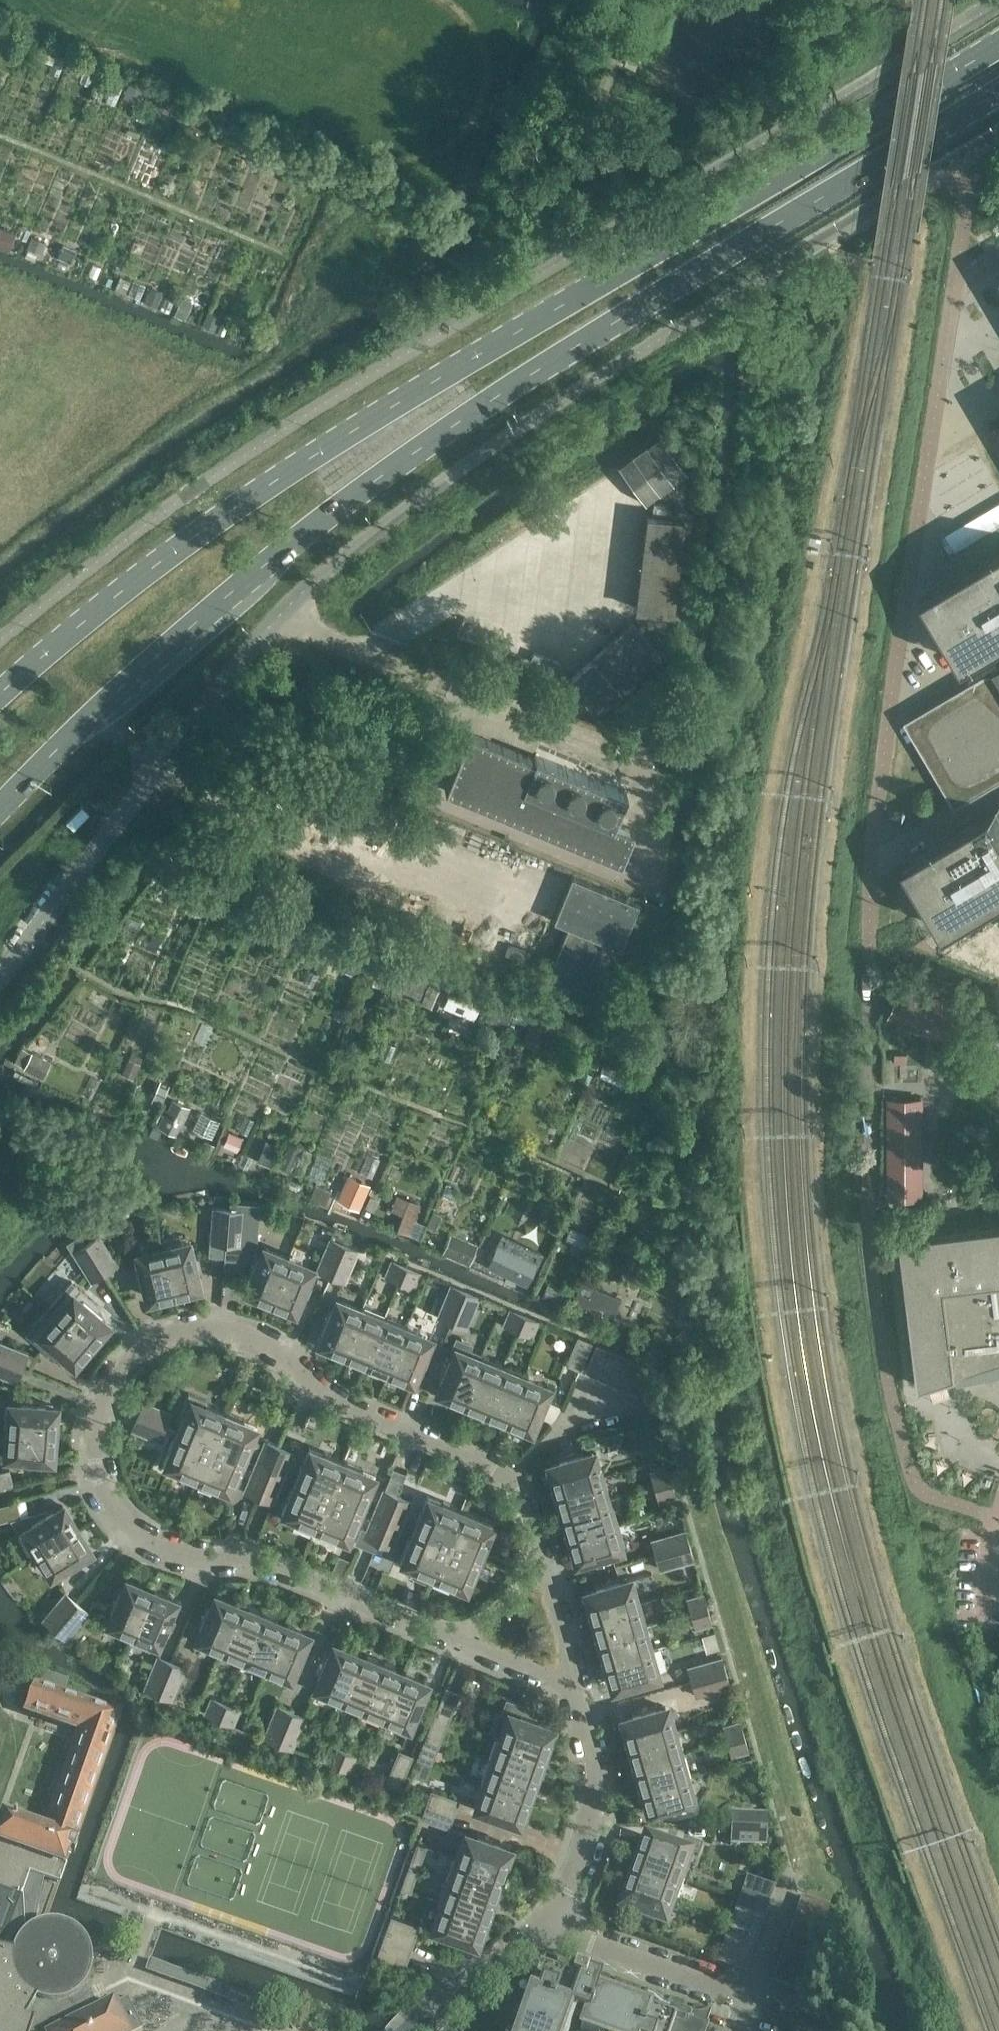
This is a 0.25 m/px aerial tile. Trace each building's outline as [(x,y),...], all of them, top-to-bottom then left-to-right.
[(10,247),(15,230),(0,226),(0,244),(10,247)] [(689,471),(657,429),(615,459),(647,502),(689,471)] [(956,547),(991,527),(982,511),(947,531),(956,547)] [(645,512),(637,607),(675,610),(683,515),(645,512)] [(922,594),(962,662),(998,641),(998,548),(922,594)] [(567,679),(596,711),(660,655),(631,622),(567,679)] [(904,720),(955,806),(998,780),(998,664),(904,720)] [(467,729),(443,787),(620,860),(633,828),(613,820),(625,791),(534,754),(533,756),(467,729)] [(903,860),(943,929),(998,896),(998,803),(903,860)] [(545,985),(589,1003),(613,944),(621,947),(639,902),(573,875),(554,919),(569,925),(545,985)] [(361,977),(382,986),(392,962),(371,953),(361,977)] [(401,970),(397,988),(423,993),(426,976),(401,970)] [(448,1004),(483,1018),(490,1000),(455,986),(448,1004)] [(896,1004),(890,1019),(901,1024),(900,1027),(927,1037),(928,1034),(930,1035),(934,1036),(955,1045),(962,1029),(968,1015),(954,1009),(956,1006),(930,996),(929,1000),(901,989),(896,1004)] [(24,1067),(43,1078),(52,1061),(38,1053),(43,1042),(34,1038),(28,1049),(25,1048),(17,1063),(24,1067)] [(895,1053),(895,1063),(898,1063),(907,1063),(907,1062),(907,1054),(895,1053)] [(158,1125),(177,1134),(190,1105),(173,1098),(168,1108),(166,1107),(158,1125)] [(921,1099),(890,1099),(889,1197),(912,1197),(921,1197),(921,1165),(921,1128),(921,1099)] [(223,1144),(237,1150),(243,1136),(229,1130),(223,1144)] [(961,1145),(970,1147),(972,1137),(964,1135),(961,1145)] [(337,1190),(330,1204),(347,1211),(353,1198),(337,1190)] [(397,1191),(392,1207),(404,1211),(398,1227),(411,1231),(422,1199),(397,1191)] [(210,1244),(225,1245),(227,1210),(213,1208),(210,1244)] [(225,1245),(224,1258),(239,1259),(239,1253),(250,1254),(251,1245),(254,1245),(257,1212),(227,1210),(225,1245)] [(900,1236),(918,1385),(956,1373),(998,1359),(998,1224),(900,1236)] [(442,1252),(470,1263),(478,1243),(451,1231),(442,1252)] [(85,1244),(104,1274),(116,1266),(97,1236),(85,1244)] [(315,1272),(329,1278),(343,1244),(329,1239),(315,1272)] [(104,1274),(85,1244),(72,1251),(91,1282),(104,1274)] [(162,1250),(172,1293),(197,1287),(195,1278),(199,1277),(193,1252),(189,1253),(186,1244),(162,1250)] [(343,1244),(329,1278),(343,1283),(356,1250),(343,1244)] [(486,1265),(508,1276),(507,1278),(526,1287),(537,1263),(496,1244),(486,1265)] [(172,1293),(162,1250),(138,1256),(140,1265),(135,1266),(141,1291),(146,1290),(148,1299),(172,1293)] [(247,1291),(270,1300),(286,1260),(263,1251),(260,1259),(255,1257),(246,1280),(250,1282),(247,1291)] [(286,1260),(270,1300),(293,1310),(296,1301),(301,1303),(310,1280),(306,1278),(309,1270),(286,1260)] [(384,1277),(398,1283),(405,1266),(391,1260),(384,1277)] [(405,1266),(398,1283),(412,1288),(418,1272),(405,1266)] [(70,1279),(47,1306),(57,1315),(90,1343),(106,1324),(99,1318),(102,1314),(83,1298),(87,1294),(70,1279)] [(575,1299),(614,1316),(623,1296),(583,1279),(575,1299)] [(436,1318),(450,1324),(464,1291),(450,1285),(436,1318)] [(464,1291),(450,1324),(464,1329),(478,1296),(464,1291)] [(321,1343),(344,1352),(360,1312),(337,1303),(334,1311),(329,1309),(320,1332),(324,1334),(321,1343)] [(36,1327),(29,1336),(42,1347),(45,1343),(64,1359),(67,1356),(74,1362),(90,1343),(57,1315),(47,1306),(32,1324),(36,1327)] [(360,1312),(344,1352),(351,1355),(349,1360),(364,1366),(384,1317),(361,1307),(360,1312)] [(502,1326),(516,1332),(523,1315),(509,1309),(502,1326)] [(523,1315),(516,1332),(530,1337),(537,1321),(523,1315)] [(406,1326),(384,1317),(364,1366),(378,1372),(380,1367),(388,1371),(406,1326)] [(406,1326),(388,1371),(411,1380),(414,1372),(419,1373),(428,1350),(424,1348),(427,1340),(425,1339),(427,1334),(406,1326)] [(565,1365),(579,1371),(590,1343),(576,1337),(565,1365)] [(439,1392),(462,1401),(478,1361),(465,1355),(469,1346),(456,1340),(451,1351),(455,1352),(452,1360),(447,1358),(438,1381),(442,1383),(439,1392)] [(22,1369),(28,1355),(0,1344),(0,1360),(22,1369)] [(584,1372),(598,1378),(609,1351),(595,1345),(584,1372)] [(609,1351),(598,1378),(612,1384),(623,1356),(609,1351)] [(480,1356),(478,1361),(462,1401),(469,1404),(467,1409),(482,1415),(502,1366),(480,1356)] [(612,1384),(626,1390),(637,1362),(623,1356),(612,1384)] [(0,1360),(0,1376),(16,1383),(22,1369),(0,1360)] [(651,1368),(637,1362),(626,1390),(640,1396),(651,1368)] [(525,1375),(502,1366),(482,1415),(497,1421),(499,1416),(506,1419),(523,1379),(523,1380),(525,1375)] [(651,1368),(640,1396),(654,1401),(665,1373),(651,1368)] [(523,1379),(506,1419),(529,1429),(533,1420),(537,1422),(546,1399),(542,1397),(545,1389),(523,1380),(523,1379)] [(184,1411),(175,1432),(210,1446),(224,1412),(205,1404),(207,1400),(188,1392),(181,1410),(184,1411)] [(9,1431),(52,1434),(54,1409),(45,1409),(45,1404),(20,1402),(20,1407),(11,1406),(10,1409),(6,1409),(4,1428),(9,1428),(9,1431)] [(137,1416),(164,1428),(170,1414),(142,1402),(137,1416)] [(210,1446),(244,1461),(252,1441),(251,1441),(257,1427),(243,1421),(243,1420),(224,1412),(210,1446)] [(164,1428),(137,1416),(131,1430),(159,1441),(164,1428)] [(636,1430),(646,1464),(663,1459),(653,1425),(636,1430)] [(52,1434),(9,1431),(7,1456),(16,1456),(15,1461),(40,1463),(41,1458),(50,1459),(52,1434)] [(176,1473),(195,1481),(210,1446),(175,1432),(167,1451),(168,1452),(163,1466),(177,1472),(176,1473)] [(265,1441),(255,1465),(269,1471),(279,1446),(265,1441)] [(210,1446),(195,1481),(215,1489),(215,1488),(229,1493),(235,1479),(236,1480),(244,1461),(210,1446)] [(269,1471),(283,1476),(293,1452),(279,1446),(269,1471)] [(294,1481),(328,1495),(342,1460),(323,1453),(323,1454),(309,1448),(303,1462),(301,1462),(294,1481)] [(549,1466),(556,1490),(598,1478),(591,1454),(582,1457),(581,1452),(557,1459),(558,1464),(549,1466)] [(328,1495),(363,1509),(371,1490),(369,1490),(375,1475),(361,1470),(361,1468),(342,1460),(328,1495)] [(244,1493),(257,1498),(269,1471),(255,1465),(244,1493)] [(648,1473),(652,1487),(670,1481),(666,1468),(648,1473)] [(12,1485),(9,1470),(0,1472),(0,1488),(12,1485)] [(269,1471),(257,1498),(271,1504),(283,1476),(269,1471)] [(554,1499),(558,1514),(609,1500),(603,1476),(598,1478),(556,1490),(558,1498),(554,1499)] [(328,1495),(294,1481),(286,1500),(287,1501),(281,1515),(295,1521),(295,1522),(314,1530),(328,1495)] [(670,1481),(652,1487),(656,1500),(674,1495),(670,1481)] [(373,1514),(387,1519),(397,1495),(383,1490),(373,1514)] [(328,1495),(314,1530),(333,1538),(333,1536),(348,1542),(353,1528),(355,1529),(363,1509),(328,1495)] [(387,1519),(401,1525),(411,1501),(397,1495),(387,1519)] [(412,1530),(446,1544),(461,1509),(442,1501),(441,1503),(427,1497),(421,1511),(420,1511),(412,1530)] [(609,1500),(558,1514),(563,1530),(567,1528),(570,1536),(611,1524),(612,1525),(616,1523),(609,1500)] [(10,1520),(20,1517),(17,1502),(0,1506),(0,1522),(10,1520)] [(26,1532),(38,1552),(75,1529),(62,1508),(54,1513),(51,1509),(31,1521),(28,1516),(10,1520),(20,1536),(26,1532)] [(446,1544),(481,1558),(489,1539),(488,1539),(494,1524),(479,1519),(480,1517),(461,1509),(446,1544)] [(363,1538),(377,1543),(387,1519),(373,1514),(363,1538)] [(387,1519),(377,1543),(391,1549),(401,1525),(387,1519)] [(611,1524),(570,1536),(577,1560),(585,1557),(587,1562),(611,1555),(609,1550),(618,1548),(612,1525),(611,1524)] [(75,1529),(38,1552),(51,1573),(59,1568),(61,1572),(83,1559),(80,1555),(88,1550),(75,1529)] [(413,1571),(432,1579),(446,1544),(412,1530),(404,1549),(405,1549),(399,1564),(414,1570),(413,1571)] [(650,1542),(654,1556),(688,1546),(684,1532),(650,1542)] [(446,1544),(432,1579),(451,1587),(452,1585),(466,1591),(472,1577),(473,1577),(481,1558),(446,1544)] [(688,1546),(654,1556),(658,1570),(692,1560),(688,1546)] [(586,1593),(593,1617),(634,1605),(634,1604),(628,1581),(619,1584),(617,1579),(593,1586),(595,1591),(586,1593)] [(110,1623),(133,1632),(149,1592),(127,1583),(123,1591),(119,1589),(109,1612),(113,1614),(110,1623)] [(133,1632),(130,1641),(148,1648),(152,1640),(156,1642),(159,1633),(164,1635),(173,1612),(169,1610),(173,1602),(149,1592),(133,1632)] [(42,1621),(53,1630),(77,1603),(65,1593),(42,1621)] [(685,1600),(689,1614),(707,1609),(702,1595),(685,1600)] [(199,1638),(221,1648),(222,1648),(238,1608),(215,1598),(212,1607),(207,1605),(198,1628),(202,1630),(199,1638)] [(77,1603),(53,1630),(65,1640),(88,1612),(77,1603)] [(590,1626),(595,1641),(646,1627),(639,1603),(634,1604),(634,1605),(593,1617),(595,1625),(590,1626)] [(219,1652),(242,1661),(262,1612),(248,1606),(246,1611),(238,1608),(222,1648),(221,1648),(219,1652)] [(707,1609),(689,1614),(693,1628),(711,1623),(707,1609)] [(262,1612),(242,1661),(265,1671),(266,1666),(282,1626),(275,1623),(277,1618),(262,1612)] [(266,1666),(289,1675),(292,1667),(297,1669),(306,1646),(302,1644),(306,1635),(282,1626),(266,1666)] [(604,1655),(606,1663),(648,1651),(653,1650),(646,1627),(595,1641),(599,1657),(604,1655)] [(708,1649),(721,1645),(716,1628),(703,1632),(708,1649)] [(318,1693),(338,1701),(356,1656),(333,1647),(330,1655),(325,1653),(316,1677),(320,1678),(317,1687),(320,1688),(318,1693)] [(648,1651),(606,1663),(613,1687),(622,1684),(623,1689),(647,1682),(646,1677),(655,1675),(648,1651)] [(338,1701),(360,1710),(380,1661),(366,1655),(364,1659),(356,1656),(338,1701)] [(144,1689),(157,1695),(171,1662),(158,1656),(144,1689)] [(686,1668),(690,1682),(725,1673),(721,1658),(686,1668)] [(380,1661),(360,1710),(383,1719),(385,1715),(384,1715),(401,1674),(393,1671),(395,1667),(380,1661)] [(171,1662),(157,1695),(171,1701),(185,1667),(171,1662)] [(125,2001),(115,2006),(112,2002),(97,2010),(85,1986),(87,1983),(88,1979),(90,1975),(91,1971),(91,1967),(91,1963),(91,1959),(90,1955),(89,1951),(88,1947),(87,1945),(86,1944),(83,1940),(81,1937),(78,1934),(75,1932),(71,1929),(68,1927),(66,1927),(64,1926),(60,1925),(56,1924),(52,1924),(47,1924),(45,1924),(41,1925),(36,1927),(34,1928),(44,1878),(57,1882),(68,1850),(70,1850),(118,1716),(61,1695),(65,1682),(41,1673),(37,1686),(33,1685),(24,1710),(81,1731),(45,1830),(1,1814),(0,1818),(0,2030),(28,2030),(29,2030),(140,2030),(125,2001)] [(725,1673),(690,1682),(694,1697),(729,1687),(725,1673)] [(384,1715),(385,1715),(407,1724),(411,1716),(415,1717),(425,1694),(420,1692),(424,1684),(401,1674),(384,1715)] [(435,1711),(449,1717),(459,1693),(445,1687),(435,1711)] [(204,1714),(218,1720),(224,1703),(211,1698),(204,1714)] [(500,1738),(541,1752),(550,1729),(541,1726),(542,1721),(535,1718),(537,1713),(524,1709),(525,1706),(505,1698),(500,1712),(509,1715),(501,1737),(500,1738)] [(224,1703),(218,1720),(231,1726),(238,1709),(224,1703)] [(263,1738),(277,1744),(290,1711),(277,1705),(263,1738)] [(622,1720),(629,1744),(671,1732),(671,1731),(664,1708),(655,1710),(654,1706),(630,1713),(631,1717),(622,1720)] [(290,1711),(277,1744),(290,1750),(304,1716),(290,1711)] [(426,1733),(440,1739),(449,1717),(435,1711),(426,1733)] [(722,1727),(726,1741),(743,1736),(739,1722),(722,1727)] [(627,1753),(631,1768),(682,1754),(675,1730),(671,1731),(671,1732),(629,1744),(631,1752),(627,1753)] [(440,1739),(426,1733),(416,1758),(430,1764),(440,1739)] [(488,1759),(538,1777),(543,1762),(539,1760),(541,1752),(500,1738),(501,1737),(496,1736),(488,1759)] [(743,1736),(726,1741),(730,1756),(747,1751),(743,1736)] [(323,1761),(337,1767),(343,1750),(330,1744),(323,1761)] [(343,1750),(337,1767),(350,1772),(357,1756),(343,1750)] [(385,1783),(399,1789),(412,1756),(398,1750),(385,1783)] [(682,1754),(631,1768),(636,1783),(640,1782),(642,1790),(689,1777),(682,1754)] [(484,1783),(525,1797),(528,1790),(533,1792),(538,1777),(488,1759),(480,1782),(484,1784),(484,1783)] [(689,1777),(642,1790),(649,1814),(658,1811),(659,1816),(684,1809),(682,1804),(691,1802),(690,1799),(695,1797),(689,1777)] [(484,1783),(484,1784),(476,1807),(485,1810),(483,1814),(507,1823),(508,1818),(517,1821),(525,1797),(484,1783)] [(425,1805),(453,1814),(458,1800),(430,1790),(425,1805)] [(453,1814),(425,1805),(420,1819),(448,1829),(453,1814)] [(730,1830),(766,1832),(767,1817),(731,1815),(730,1830)] [(766,1832),(730,1830),(729,1845),(765,1846),(766,1832)] [(458,1858),(499,1873),(507,1849),(498,1846),(500,1842),(476,1833),(475,1838),(466,1835),(458,1858)] [(645,1842),(637,1865),(637,1866),(678,1880),(686,1857),(678,1854),(679,1849),(656,1841),(654,1845),(645,1842)] [(458,1858),(453,1856),(445,1879),(495,1897),(501,1882),(496,1881),(499,1873),(458,1858)] [(624,1888),(629,1889),(670,1903),(670,1904),(675,1905),(683,1881),(678,1880),(637,1866),(637,1865),(633,1864),(624,1888)] [(756,1879),(771,1884),(775,1874),(759,1869),(756,1879)] [(437,1903),(442,1904),(483,1918),(486,1910),(490,1912),(495,1897),(445,1879),(437,1903)] [(741,1893),(769,1903),(774,1888),(746,1879),(741,1893)] [(629,1889),(621,1912),(630,1915),(628,1919),(652,1928),(653,1923),(662,1926),(670,1904),(670,1903),(629,1889)] [(736,1907),(764,1917),(769,1903),(741,1893),(736,1907)] [(796,1912),(824,1922),(829,1908),(801,1898),(796,1912)] [(442,1904),(433,1927),(442,1930),(441,1935),(464,1943),(466,1939),(475,1942),(483,1918),(442,1904)] [(736,1907),(731,1921),(759,1931),(764,1917),(736,1907)] [(796,1912),(791,1926),(819,1936),(824,1922),(796,1912)] [(385,1932),(413,1941),(418,1927),(390,1916),(385,1932)] [(731,1921),(726,1935),(754,1945),(759,1931),(731,1921)] [(819,1936),(791,1926),(786,1941),(814,1950),(819,1936)] [(380,1945),(408,1955),(413,1941),(385,1932),(380,1945)] [(721,1950),(749,1959),(754,1945),(726,1935),(721,1950)] [(781,1955),(809,1965),(814,1950),(786,1941),(781,1955)] [(408,1955),(380,1945),(375,1959),(403,1969),(408,1955)] [(749,1959),(721,1950),(716,1964),(744,1974),(749,1959)] [(776,1969),(804,1979),(809,1965),(781,1955),(776,1969)] [(151,1959),(148,1968),(198,1985),(201,1976),(151,1959)] [(517,2030),(563,2030),(569,2013),(584,2018),(579,2030),(703,2030),(710,2012),(696,2014),(690,2012),(688,2017),(675,2013),(673,2018),(594,1991),(596,1985),(585,1981),(586,1978),(573,1974),(570,1982),(538,1971),(517,2030)]
